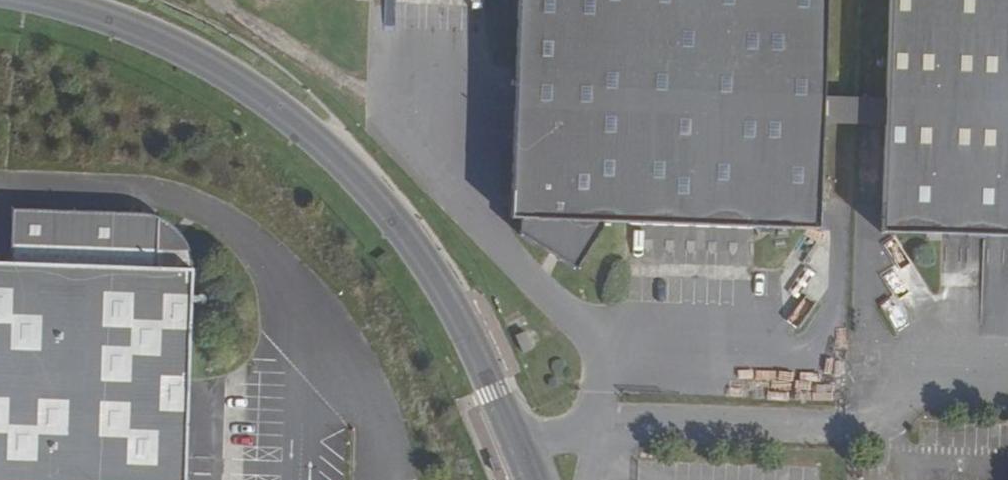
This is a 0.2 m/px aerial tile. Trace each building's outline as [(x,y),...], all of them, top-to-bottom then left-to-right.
[(823,0),(515,0),(507,219),(518,220),(518,235),(572,274),(605,238),(605,223),(814,231),(823,0)] [(1007,237),(1007,0),(885,0),(877,233),(1007,237)] [(826,122),(877,124),(878,98),(827,96),(826,122)] [(129,214),(12,210),(10,264),(0,263),(0,479),(185,479),(192,271),(191,267),(189,258),(183,245),(180,241),(171,231),(164,225),(152,219),(148,217),(139,215),(129,214)] [(997,315),(998,320),(1007,319),(1007,278),(983,280),(986,316),(997,315)]
